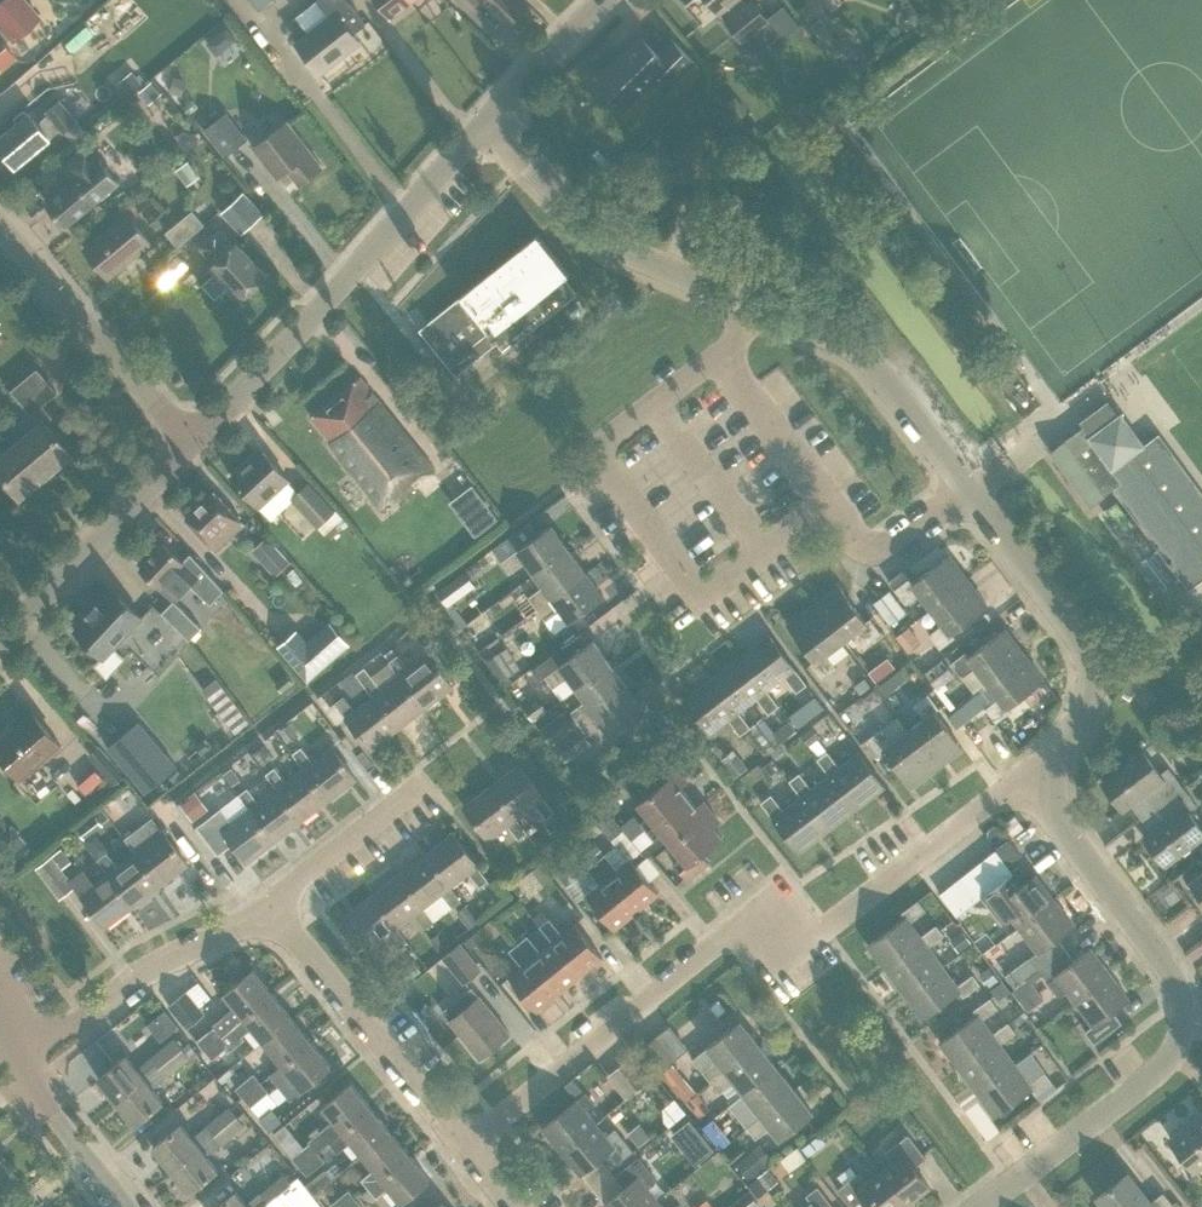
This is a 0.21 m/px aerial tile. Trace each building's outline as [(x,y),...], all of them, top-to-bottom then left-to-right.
[(13,56),(0,40),(7,35),(11,39),(38,16),(24,0),(0,0),(0,67),(13,56)] [(259,9),(272,0),(253,0),(259,9)] [(330,16),(296,42),(319,72),(359,41),(353,33),(366,23),(349,0),(318,0),(330,16)] [(412,1),(411,0),(376,0),(390,18),(412,1)] [(527,7),(520,0),(483,0),(509,25),(527,7)] [(768,20),(752,0),(750,0),(746,4),(743,0),(708,0),(719,13),(720,13),(726,20),(742,41),(768,20)] [(800,23),(784,4),(771,15),(787,33),(800,23)] [(838,40),(820,17),(810,25),(835,57),(853,43),(845,33),(838,40)] [(642,38),(598,82),(623,106),(654,76),(668,90),(696,62),(670,36),(654,51),(642,38)] [(175,78),(171,90),(180,92),(183,80),(175,78)] [(150,82),(140,90),(150,101),(159,93),(150,82)] [(76,120),(59,100),(46,111),(49,114),(38,123),(29,112),(0,136),(0,146),(16,165),(49,137),(49,136),(60,127),(63,131),(76,120)] [(247,138),(227,111),(203,130),(224,156),(247,138)] [(287,123),(253,149),(276,178),(277,177),(284,186),(294,178),(299,184),(321,166),(287,123)] [(66,225),(95,201),(118,182),(99,158),(98,159),(86,144),(63,164),(73,177),(58,189),(59,190),(46,201),(66,225)] [(198,175),(209,164),(197,151),(185,161),(198,175)] [(263,214),(243,191),(221,211),(241,234),(263,214)] [(204,224),(192,209),(165,231),(177,246),(204,224)] [(107,276),(150,241),(127,213),(84,248),(107,276)] [(241,298),(265,275),(237,245),(235,246),(219,228),(198,248),(214,266),(213,268),(241,298)] [(504,351),(577,292),(565,277),(570,274),(537,233),(459,295),(460,296),(419,329),(455,375),(497,342),(504,351)] [(71,452),(45,422),(51,416),(41,404),(56,392),(37,368),(11,389),(30,412),(19,422),(28,433),(0,456),(0,469),(21,494),(71,452)] [(431,465),(360,376),(311,416),(381,505),(393,495),(397,500),(423,479),(419,474),(431,465)] [(697,416),(725,398),(717,386),(689,404),(697,416)] [(1086,501),(1089,505),(1105,493),(1104,493),(1113,486),(1188,588),(1201,578),(1201,492),(1158,432),(1143,444),(1120,413),(1089,436),(1083,427),(1050,451),(1086,501)] [(289,479),(260,448),(230,475),(260,506),(289,479)] [(335,511),(308,482),(290,499),(317,528),(335,511)] [(215,550),(244,523),(214,491),(185,518),(215,550)] [(471,493),(458,502),(467,514),(480,505),(471,493)] [(535,572),(568,548),(551,524),(518,549),(502,560),(510,572),(526,560),(535,572)] [(292,561),(265,530),(250,544),(277,574),(292,561)] [(170,595),(184,580),(210,603),(224,588),(190,551),(182,560),(162,542),(140,566),(170,595)] [(568,548),(535,572),(544,585),(528,596),(536,607),(585,572),(568,548)] [(931,608),(968,580),(948,554),(912,581),(909,577),(894,588),(905,602),(919,592),(931,608)] [(476,585),(464,569),(441,586),(453,602),(476,585)] [(585,572),(536,607),(554,632),(603,596),(585,572)] [(968,580),(931,608),(942,623),(928,633),(939,648),(954,636),(951,632),(987,605),(968,580)] [(624,582),(602,599),(610,609),(632,592),(624,582)] [(813,604),(841,641),(856,629),(867,643),(881,632),(870,617),(865,621),(838,585),(813,604)] [(121,654),(113,647),(142,616),(113,589),(99,604),(97,602),(87,613),(89,615),(76,629),(74,630),(102,656),(98,661),(98,666),(105,672),(110,672),(121,659),(121,654)] [(202,626),(174,598),(161,611),(188,640),(202,626)] [(841,641),(813,604),(787,623),(815,659),(810,663),(822,678),(836,667),(825,653),(841,641)] [(329,621),(305,641),(295,629),(277,645),(306,678),(348,642),(329,621)] [(909,625),(895,635),(908,652),(921,641),(909,625)] [(987,681),(1024,653),(1004,628),(968,655),(965,651),(950,662),(961,676),(975,666),(987,681)] [(739,654),(766,690),(784,675),(796,691),(806,683),(767,633),(739,654)] [(577,687),(610,663),(593,639),(573,654),(565,642),(530,667),(539,679),(544,675),(553,687),(568,675),(577,687)] [(521,666),(507,645),(485,660),(495,675),(499,672),(504,678),(521,666)] [(452,686),(427,653),(408,668),(397,654),(389,661),(400,674),(425,707),(452,686)] [(1024,653),(987,681),(998,696),(990,703),(984,707),(995,721),(1010,710),(1007,706),(1043,679),(1024,653)] [(711,676),(737,711),(756,697),(768,712),(778,705),(766,690),(739,654),(711,676)] [(954,675),(942,660),(925,673),(937,689),(954,675)] [(570,711),(578,722),(627,687),(610,663),(577,687),(586,699),(570,711)] [(425,707),(400,674),(381,689),(364,667),(356,673),(373,695),(398,728),(425,707)] [(352,671),(341,680),(348,689),(359,680),(352,671)] [(711,676),(682,698),(709,733),(728,718),(740,734),(749,727),(737,711),(711,676)] [(860,692),(870,685),(864,678),(855,685),(860,692)] [(878,682),(848,705),(860,720),(890,696),(878,682)] [(527,700),(546,720),(560,706),(541,686),(527,700)] [(221,687),(209,696),(233,727),(245,718),(221,687)] [(627,687),(578,722),(587,734),(603,722),(612,735),(645,711),(627,687)] [(824,706),(812,690),(798,700),(810,716),(824,706)] [(984,707),(990,703),(981,691),(948,717),(957,729),(984,707)] [(909,729),(936,766),(962,747),(935,711),(939,708),(928,693),(913,703),(924,717),(909,729)] [(371,749),(398,728),(373,695),(354,709),(344,695),(335,702),(346,716),(345,716),(371,749)] [(844,704),(830,709),(840,736),(854,730),(844,704)] [(58,741),(34,714),(0,744),(0,755),(19,776),(58,741)] [(781,742),(762,718),(750,728),(769,751),(781,742)] [(136,722),(106,748),(145,792),(175,766),(136,722)] [(814,731),(823,748),(835,742),(826,725),(814,731)] [(936,766),(909,729),(893,741),(883,727),(868,737),(880,752),(884,749),(911,785),(936,766)] [(292,752),(303,766),(328,799),(356,778),(331,745),(311,760),(301,746),(292,752)] [(749,767),(733,748),(720,759),(735,778),(749,767)] [(1158,804),(1182,785),(1168,766),(1159,773),(1142,749),(1101,780),(1123,809),(1148,790),(1158,804)] [(817,758),(829,774),(856,809),(885,787),(858,751),(839,766),(827,751),(817,758)] [(491,784),(516,817),(535,803),(545,817),(554,811),(543,797),(544,797),(518,764),(491,784)] [(301,820),(328,799),(303,766),(285,780),(274,766),(265,773),(276,787),(301,820)] [(679,769),(638,802),(648,815),(640,821),(653,838),(661,831),(681,856),(673,862),(680,871),(680,870),(687,879),(708,862),(701,853),(721,837),(713,827),(720,821),(703,800),(696,806),(680,786),(688,780),(679,769)] [(828,830),(856,809),(829,774),(811,788),(799,772),(789,780),(801,795),(828,830)] [(491,784),(471,800),(463,805),(488,839),(508,824),(518,838),(527,831),(516,817),(491,784)] [(1158,804),(1168,817),(1143,836),(1165,865),(1201,837),(1201,829),(1188,810),(1196,804),(1182,785),(1158,804)] [(275,840),(301,820),(276,787),(258,801),(247,787),(238,794),(249,807),(275,840)] [(799,852),(828,830),(801,795),(783,809),(771,794),(761,801),(799,852)] [(247,861),(275,840),(249,807),(231,822),(220,808),(212,814),(222,828),(247,861)] [(625,832),(606,808),(594,818),(613,842),(625,832)] [(27,843),(38,834),(26,818),(14,828),(27,843)] [(124,838),(135,851),(160,884),(188,863),(163,830),(143,845),(133,831),(124,838)] [(425,853),(450,886),(469,872),(479,886),(488,879),(477,866),(478,865),(452,832),(425,853)] [(603,852),(597,845),(589,851),(595,859),(603,852)] [(984,858),(1001,880),(1012,871),(995,849),(984,858)] [(580,876),(559,850),(545,860),(566,887),(580,876)] [(160,884),(135,851),(116,866),(106,852),(97,858),(108,872),(133,905),(160,884)] [(398,874),(423,907),(442,893),(452,906),(461,900),(450,886),(425,853),(398,874)] [(595,860),(636,910),(658,892),(631,858),(618,869),(605,853),(595,860)] [(73,884),(51,855),(37,865),(60,895),(73,884)] [(984,858),(973,867),(990,889),(1001,880),(984,858)] [(636,910),(595,860),(586,868),(599,884),(586,894),(614,928),(636,910)] [(962,875),(979,897),(990,889),(973,867),(962,875)] [(106,926),(133,905),(108,872),(89,886),(79,872),(70,879),(81,893),(80,893),(106,926)] [(1190,882),(1201,898),(1201,872),(1190,882)] [(1009,874),(983,895),(992,907),(999,901),(1019,927),(1054,899),(1035,873),(1019,886),(1009,874)] [(371,894),(396,927),(415,913),(425,927),(434,921),(423,907),(398,874),(371,894)] [(962,875),(951,884),(968,906),(979,897),(962,875)] [(968,906),(951,884),(940,893),(957,915),(968,906)] [(396,927),(371,894),(343,916),(369,948),(388,934),(399,948),(407,941),(396,927)] [(868,944),(886,968),(940,929),(936,924),(920,935),(909,921),(925,909),(918,899),(901,912),(905,916),(868,944)] [(1054,899),(1019,927),(1037,951),(1029,957),(1038,969),(1065,948),(1057,937),(1073,924),(1054,899)] [(553,940),(580,974),(602,956),(575,922),(562,933),(549,917),(539,924),(553,940)] [(940,929),(886,968),(904,993),(942,965),(928,945),(943,934),(940,929)] [(977,929),(963,937),(971,950),(985,942),(977,929)] [(558,992),(580,974),(553,940),(540,950),(527,934),(517,942),(558,992)] [(464,982),(480,968),(459,942),(443,956),(464,982)] [(558,992),(517,942),(508,950),(521,966),(509,976),(536,1010),(558,992)] [(1065,948),(1038,969),(1058,995),(1066,990),(1074,999),(1110,972),(1091,947),(1074,959),(1065,948)] [(957,985),(942,965),(904,993),(923,1018),(959,991),(963,996),(980,983),(972,973),(957,985)] [(222,1034),(232,1026),(272,993),(252,969),(224,992),(234,1005),(212,1023),(214,1025),(197,1040),(204,1049),(222,1034)] [(210,970),(198,979),(210,995),(222,987),(210,970)] [(1110,972),(1074,999),(1093,1025),(1085,1030),(1094,1042),(1121,1022),(1112,1010),(1129,997),(1110,972)] [(1011,990),(1027,1011),(1044,998),(1028,977),(1011,990)] [(479,1056),(509,1032),(479,995),(478,996),(471,987),(457,998),(464,1007),(449,1019),(479,1056)] [(202,1015),(183,992),(168,1004),(186,1027),(202,1015)] [(263,1040),(291,1017),(272,993),(232,1026),(240,1035),(252,1026),(263,1040)] [(940,1041),(958,1066),(1012,1026),(1007,1021),(992,1032),(981,1018),(997,1006),(989,996),(973,1009),(977,1014),(940,1041)] [(716,1015),(726,1008),(718,998),(709,1006),(716,1015)] [(282,1064),(311,1041),(291,1017),(263,1040),(282,1064)] [(701,1069),(710,1081),(758,1043),(739,1020),(707,1045),(717,1057),(701,1069)] [(689,1047),(669,1023),(642,1045),(662,1069),(689,1047)] [(1012,1026),(958,1066),(976,1090),(1014,1062),(1000,1043),(1016,1032),(1012,1026)] [(222,1034),(204,1049),(212,1058),(229,1043),(222,1034)] [(98,1077),(116,1100),(181,1047),(174,1038),(137,1068),(126,1055),(98,1077)] [(273,1071),(293,1096),(330,1065),(311,1041),(282,1064),(273,1071)] [(734,1080),(744,1091),(776,1066),(758,1043),(710,1081),(719,1092),(734,1080)] [(189,1057),(181,1047),(116,1100),(135,1123),(163,1100),(152,1087),(189,1057)] [(650,1078),(630,1055),(618,1065),(638,1088),(650,1078)] [(1029,1082),(1014,1062),(976,1090),(995,1115),(1032,1088),(1035,1093),(1052,1081),(1045,1071),(1029,1082)] [(626,1098),(638,1088),(618,1065),(606,1075),(626,1098)] [(746,1126),(794,1089),(776,1066),(744,1091),(728,1103),(746,1126)] [(243,1096),(261,1081),(253,1073),(236,1087),(243,1096)] [(261,1081),(243,1096),(250,1105),(268,1090),(261,1081)] [(325,1129),(333,1138),(371,1107),(351,1082),(322,1105),(335,1120),(325,1129)] [(812,1112),(794,1089),(746,1126),(755,1137),(770,1125),(780,1137),(812,1112)] [(561,1150),(595,1123),(584,1110),(594,1102),(585,1092),(542,1127),(561,1150)] [(152,1145),(171,1168),(236,1115),(229,1106),(191,1136),(180,1122),(152,1145)] [(350,1139),(362,1153),(390,1130),(371,1107),(333,1138),(340,1147),(350,1139)] [(1171,1139),(1195,1170),(1201,1164),(1201,1114),(1171,1139)] [(244,1125),(236,1115),(171,1168),(189,1191),(217,1168),(206,1155),(244,1125)] [(691,1121),(675,1133),(682,1141),(697,1129),(691,1121)] [(595,1123),(561,1150),(580,1173),(600,1157),(610,1168),(633,1150),(615,1128),(605,1135),(595,1123)] [(639,1124),(630,1131),(639,1143),(648,1136),(639,1124)] [(796,1160),(836,1138),(829,1126),(789,1148),(796,1160)] [(361,1179),(368,1187),(409,1154),(390,1130),(362,1153),(374,1168),(361,1179)] [(880,1170),(906,1205),(930,1186),(914,1166),(926,1157),(908,1134),(885,1151),(893,1160),(880,1170)] [(299,1165),(317,1150),(310,1141),(292,1156),(299,1165)] [(735,1162),(749,1178),(766,1164),(752,1148),(735,1162)] [(277,1162),(267,1149),(245,1166),(255,1180),(277,1162)] [(317,1150),(299,1165),(307,1174),(324,1159),(317,1150)] [(429,1178),(409,1154),(368,1187),(375,1196),(388,1186),(401,1201),(429,1178)] [(608,1206),(646,1206),(657,1198),(646,1185),(656,1178),(638,1156),(615,1175),(624,1186),(604,1203),(608,1206)] [(314,1193),(332,1178),(324,1168),(306,1183),(314,1193)] [(880,1170),(866,1181),(859,1171),(837,1188),(851,1206),(861,1206),(867,1202),(870,1206),(903,1206),(906,1205),(880,1170)] [(1127,1173),(1097,1197),(1105,1206),(1154,1206),(1127,1173)] [(291,1183),(283,1174),(246,1204),(235,1190),(215,1206),(261,1206),(291,1183)] [(291,1183),(261,1206),(280,1206),(298,1192),(291,1183)] [(806,1206),(834,1206),(817,1185),(805,1194),(812,1203),(806,1206)] [(356,1198),(348,1189),(331,1203),(334,1206),(344,1206),(356,1198)] [(702,1198),(707,1206),(723,1206),(726,1206),(719,1190),(702,1198)] [(1167,1197),(1154,1206),(1175,1206),(1167,1197)] [(344,1206),(363,1206),(356,1198),(344,1206)] [(657,1198),(646,1206),(664,1206),(657,1198)]
